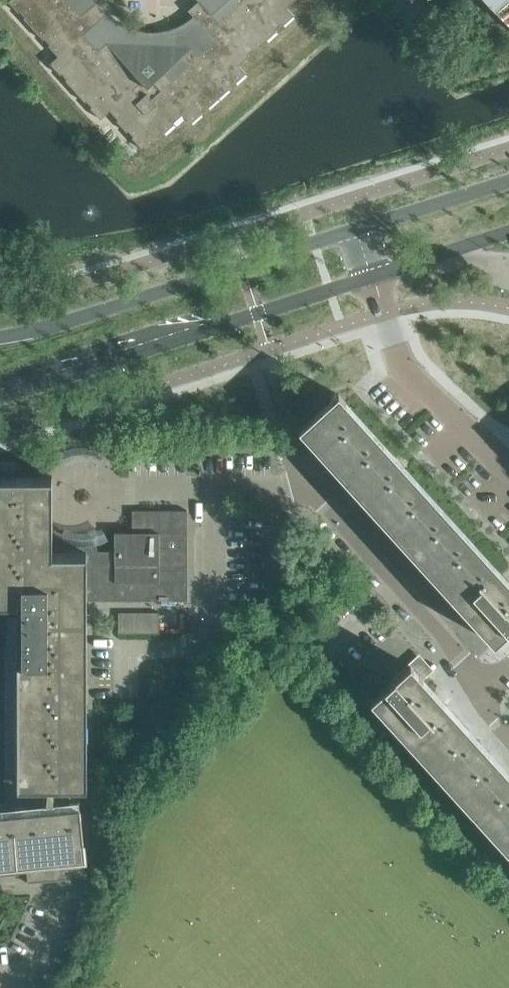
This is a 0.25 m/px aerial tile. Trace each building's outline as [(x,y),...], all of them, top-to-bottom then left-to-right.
[(182,114),(189,122),(245,71),(238,63),(292,13),(285,6),(291,0),(198,0),(200,2),(190,11),(189,10),(188,10),(193,16),(190,19),(187,21),(183,24),(180,26),(175,28),(171,29),(167,30),(164,31),(158,32),(153,32),(149,32),(146,32),(140,31),(136,30),(132,28),(129,27),(124,25),(121,23),(116,20),(114,18),(111,16),(108,12),(113,8),(112,7),(111,8),(103,0),(10,0),(59,55),(51,62),(102,117),(110,127),(118,119),(143,147),(144,146),(145,147),(182,114)] [(508,24),(508,0),(487,0),(508,24)] [(312,442),(481,628),(480,629),(494,644),(507,631),(507,632),(508,630),(508,583),(345,402),(346,402),(338,394),(299,429),(301,431),(301,430),(312,442)] [(11,807),(79,800),(79,787),(49,787),(49,783),(86,783),(86,780),(84,780),(83,635),(83,591),(95,591),(95,600),(187,600),(187,510),(132,510),(132,532),(114,532),(115,552),(98,552),(94,537),(92,538),(87,539),(82,539),(77,539),(72,538),(69,536),(66,535),(62,533),(52,551),(49,551),(49,478),(52,478),(52,475),(0,475),(0,615),(11,615),(11,675),(8,675),(8,690),(11,690),(11,736),(8,736),(8,751),(11,751),(11,807)] [(118,612),(118,633),(159,633),(159,612),(118,612)] [(422,679),(433,670),(432,669),(429,671),(420,661),(413,668),(410,665),(395,679),(395,678),(384,688),(371,700),(384,715),(385,714),(388,718),(508,851),(508,775),(422,679)] [(368,675),(358,664),(341,679),(351,690),(368,675)] [(87,877),(79,800),(11,807),(0,808),(0,861),(9,860),(10,866),(26,864),(28,883),(87,877)]
